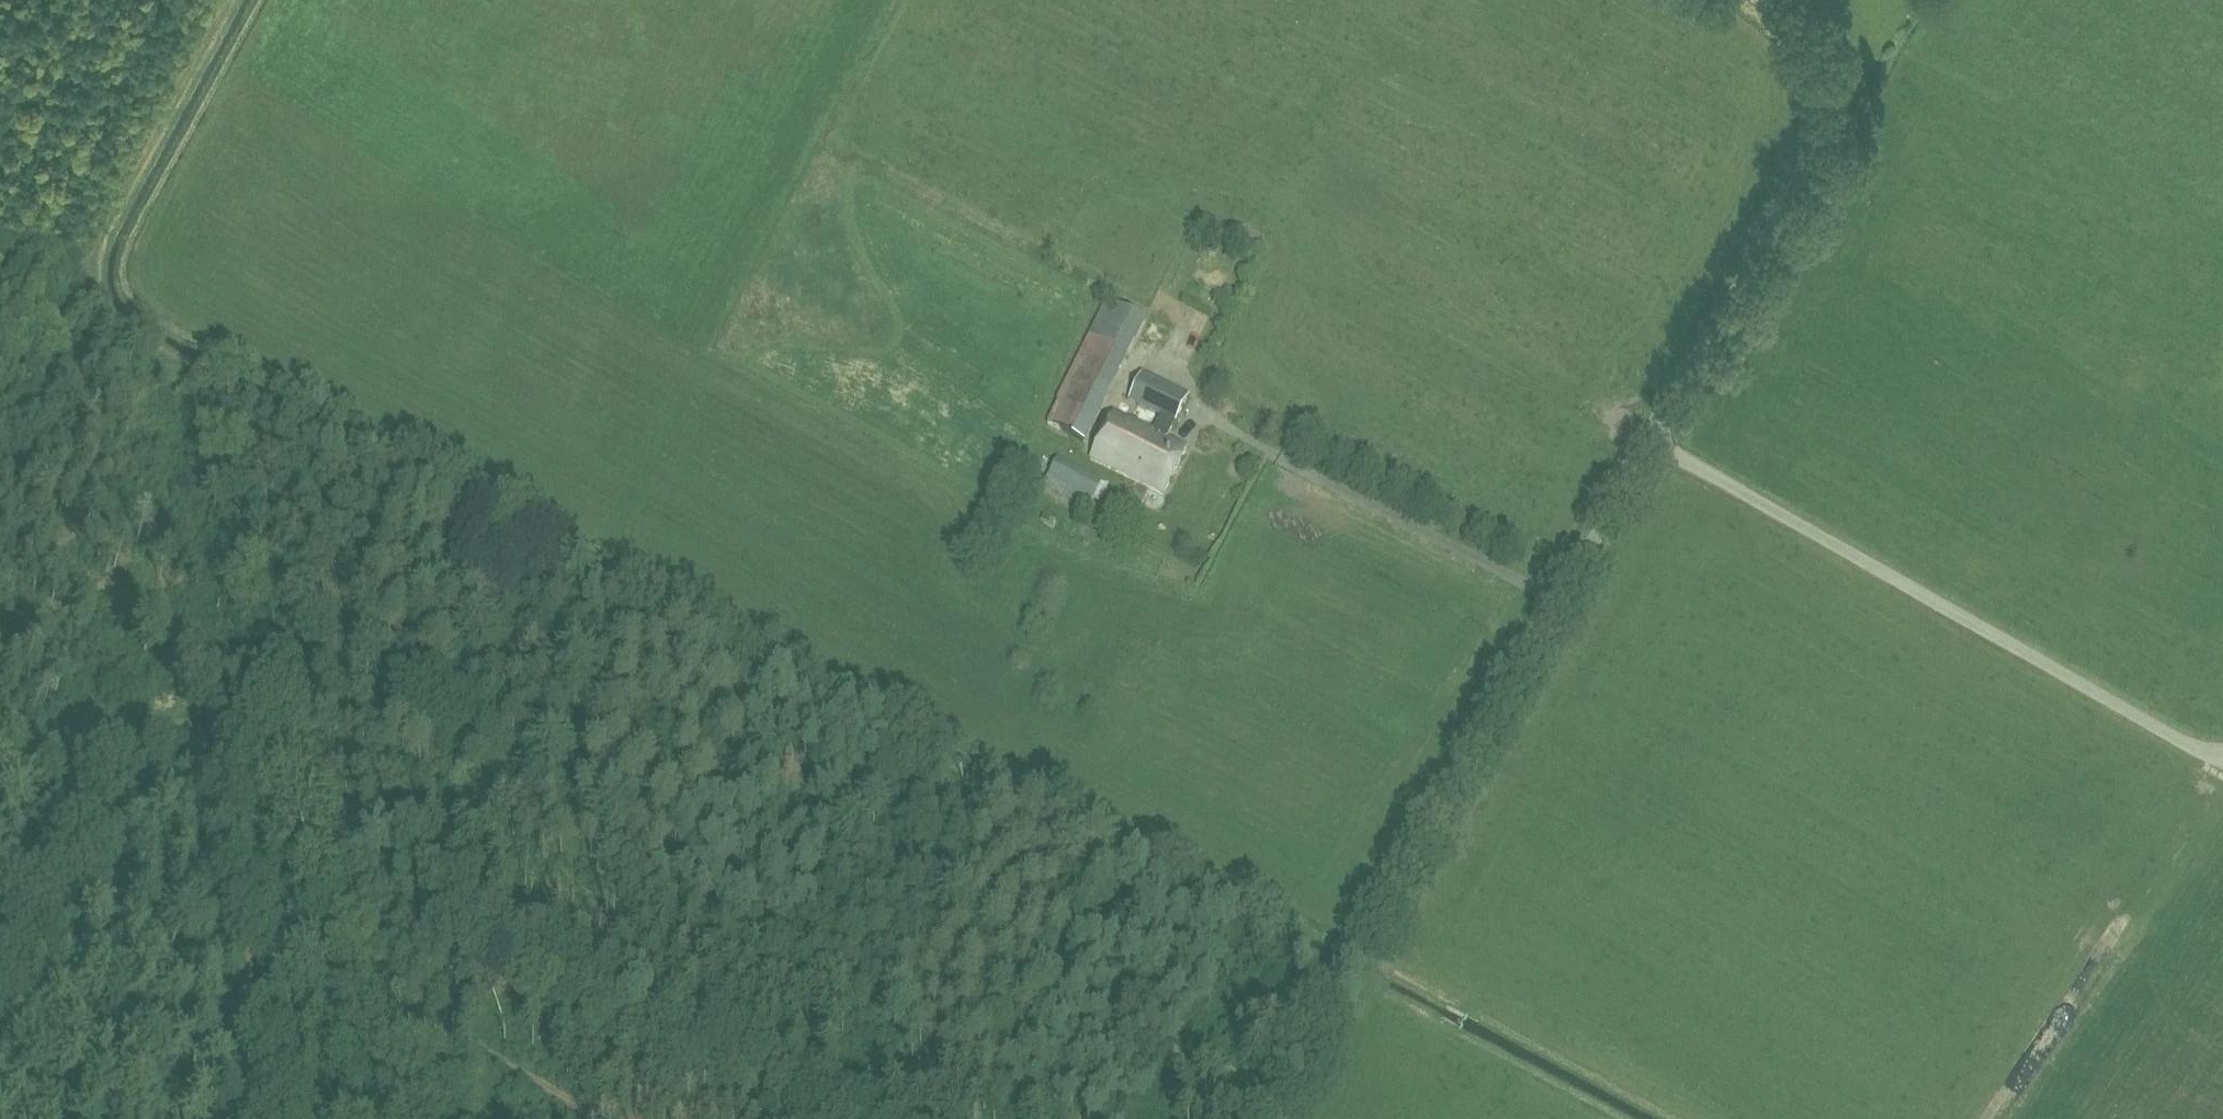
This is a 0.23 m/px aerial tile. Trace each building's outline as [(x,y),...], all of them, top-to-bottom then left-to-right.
[(1109,296),(1058,423),(1095,438),(1146,311),(1109,296)] [(1162,491),(1184,445),(1168,438),(1189,394),(1143,372),(1129,400),(1161,415),(1154,431),(1114,412),(1093,457),(1162,491)] [(1052,487),(1099,508),(1109,485),(1062,464),(1052,487)]
